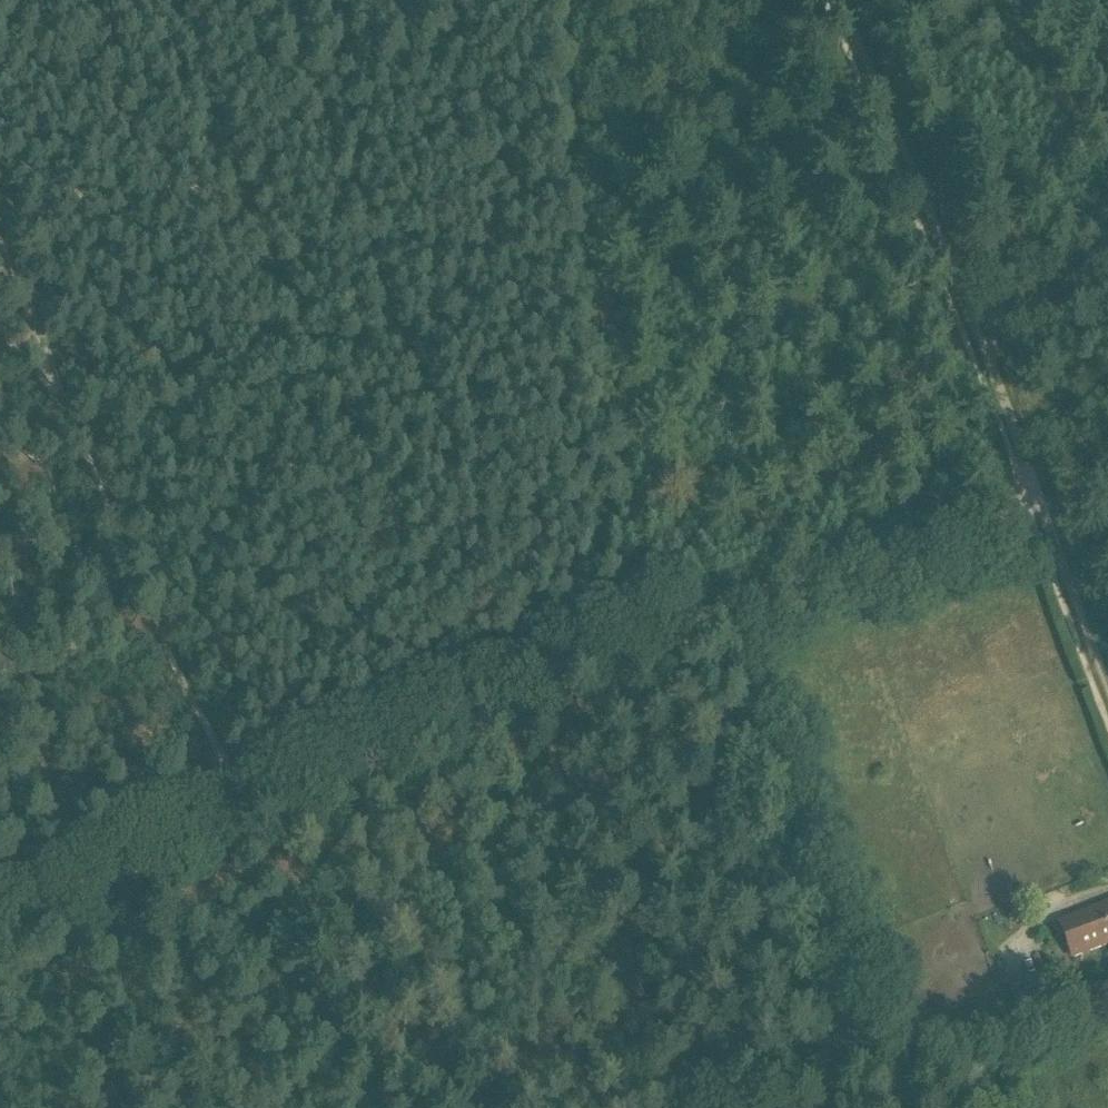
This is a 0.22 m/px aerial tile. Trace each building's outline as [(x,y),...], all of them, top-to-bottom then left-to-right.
[(1088,953),(1107,945),(1107,903),(1073,916),(1088,953)]
